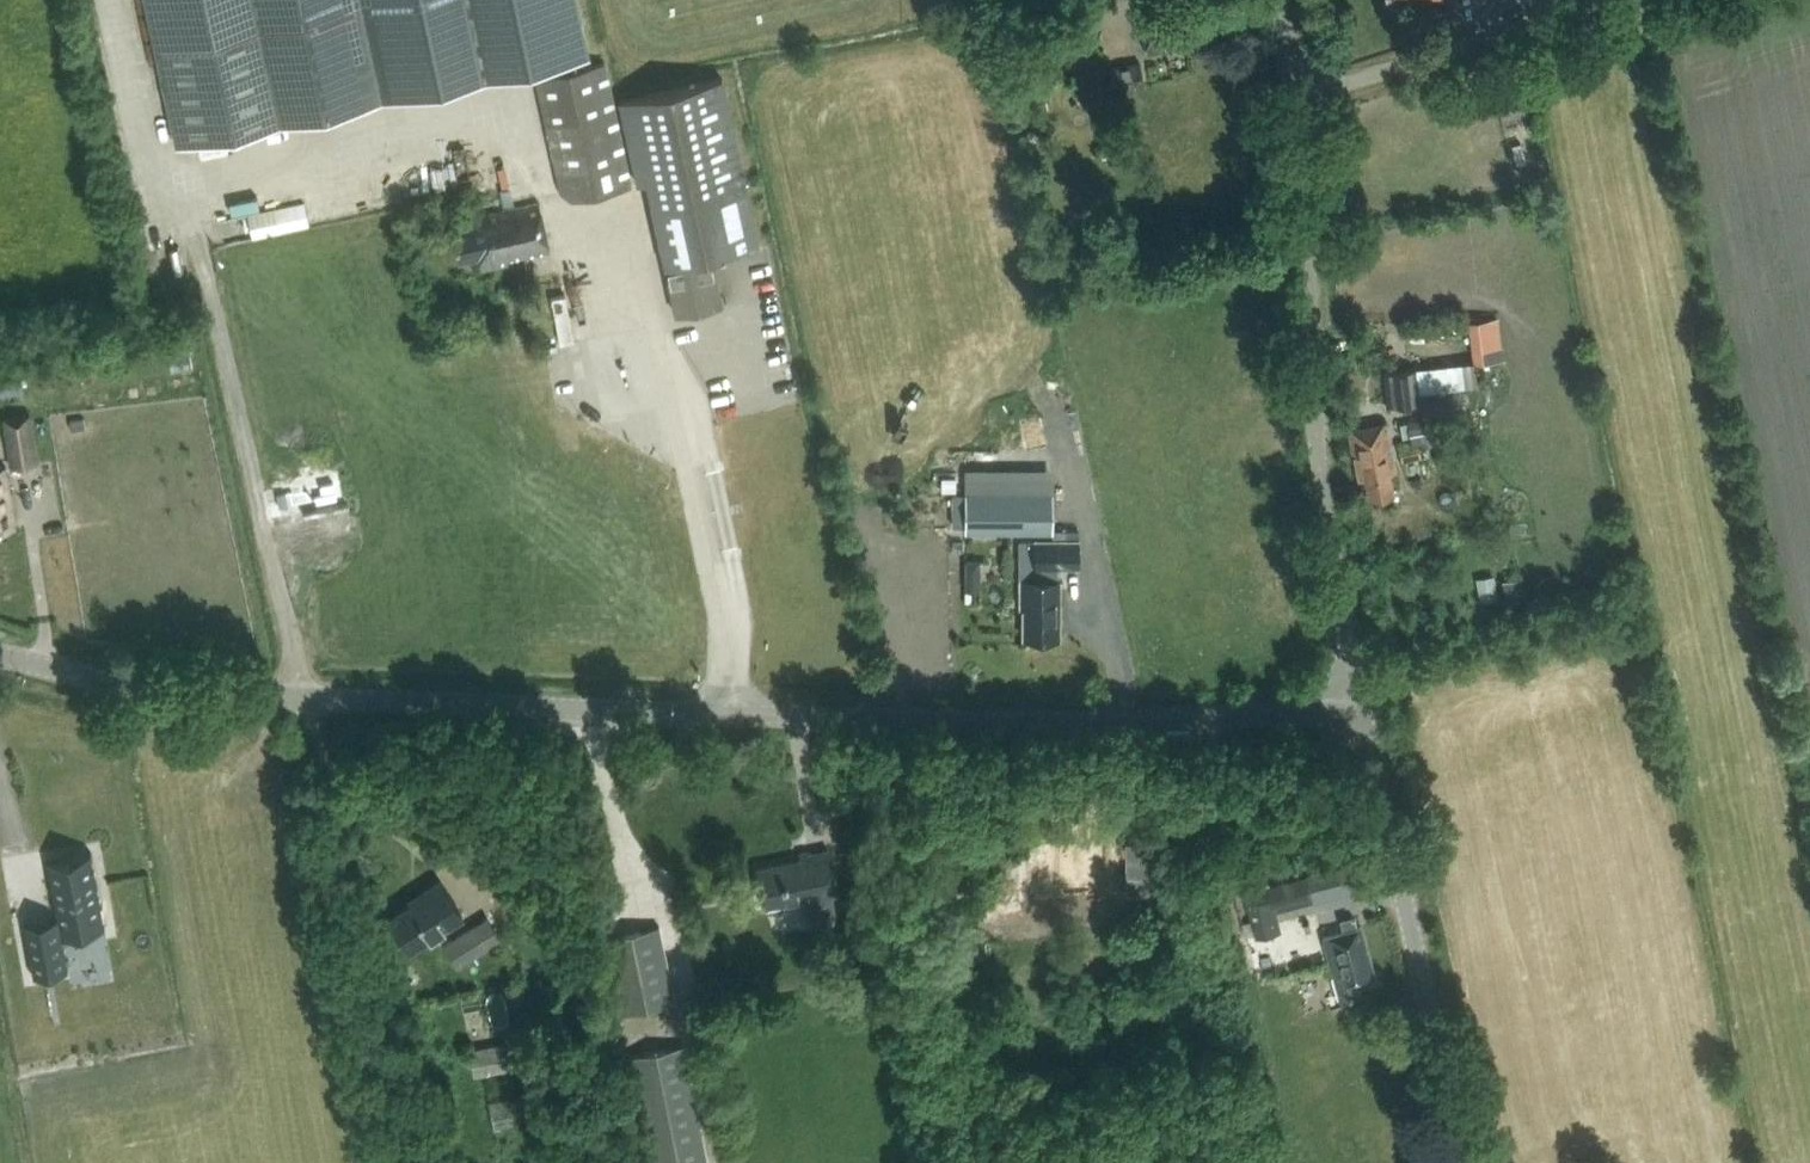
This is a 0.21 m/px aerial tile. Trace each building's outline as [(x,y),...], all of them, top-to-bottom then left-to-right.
[(176,142),(589,52),(577,0),(145,0),(176,142)] [(1178,41),(1207,35),(1201,8),(1188,11),(1186,5),(1137,15),(1146,54),(1165,52),(1164,49),(1179,46),(1178,41)] [(633,185),(606,59),(535,74),(561,191),(571,198),(633,185)] [(1109,71),(1114,93),(1145,85),(1140,64),(1109,71)] [(710,257),(759,246),(722,78),(619,100),(637,184),(645,182),(673,313),(720,303),(710,257)] [(1076,101),(1109,94),(1107,82),(1073,89),(1076,101)] [(508,261),(551,251),(539,202),(470,218),(472,225),(451,229),(459,262),(479,257),(482,269),(509,263),(508,261)] [(249,233),(279,231),(277,208),(247,210),(249,233)] [(1386,403),(1421,400),(1417,366),(1383,370),(1386,403)] [(1402,460),(1421,457),(1418,439),(1443,435),(1445,444),(1458,441),(1452,411),(1466,408),(1463,391),(1422,399),(1425,416),(1408,419),(1412,441),(1398,443),(1402,460)] [(29,403),(16,405),(14,392),(0,394),(4,415),(1,416),(9,466),(57,459),(48,406),(30,409),(29,403)] [(1385,421),(1348,428),(1359,480),(1365,479),(1369,496),(1392,492),(1389,473),(1395,472),(1385,421)] [(14,526),(5,466),(0,466),(0,528),(14,526)] [(1052,492),(965,492),(965,531),(1052,532),(1052,492)] [(1076,539),(1033,539),(1033,565),(1035,565),(1035,579),(1019,579),(1019,606),(1022,606),(1022,636),(1058,636),(1058,580),(1056,580),(1056,565),(1076,565),(1076,539)] [(1102,815),(1046,827),(1060,893),(1116,881),(1110,854),(1115,853),(1112,837),(1107,838),(1102,815)] [(830,895),(836,894),(827,848),(807,852),(807,850),(796,852),(797,859),(757,867),(765,907),(808,898),(813,924),(835,920),(830,895)] [(58,918),(24,924),(33,977),(69,971),(61,927),(95,920),(96,923),(103,921),(105,929),(106,929),(105,921),(107,921),(105,907),(102,907),(93,854),(93,853),(92,854),(49,862),(49,861),(48,862),(58,918)] [(1254,935),(1280,929),(1276,909),(1312,900),(1305,872),(1243,888),(1254,935)] [(394,912),(415,944),(463,914),(441,878),(422,889),(424,893),(394,912)] [(487,916),(443,943),(458,967),(502,940),(487,916)] [(1375,979),(1360,927),(1356,928),(1354,917),(1341,921),(1344,931),(1323,937),(1340,1000),(1361,994),(1358,984),(1375,979)] [(676,1002),(660,925),(603,936),(619,1014),(676,1002)] [(469,1048),(474,1075),(523,1066),(518,1039),(469,1048)] [(684,1044),(628,1056),(650,1162),(683,1162),(708,1158),(684,1044)]
